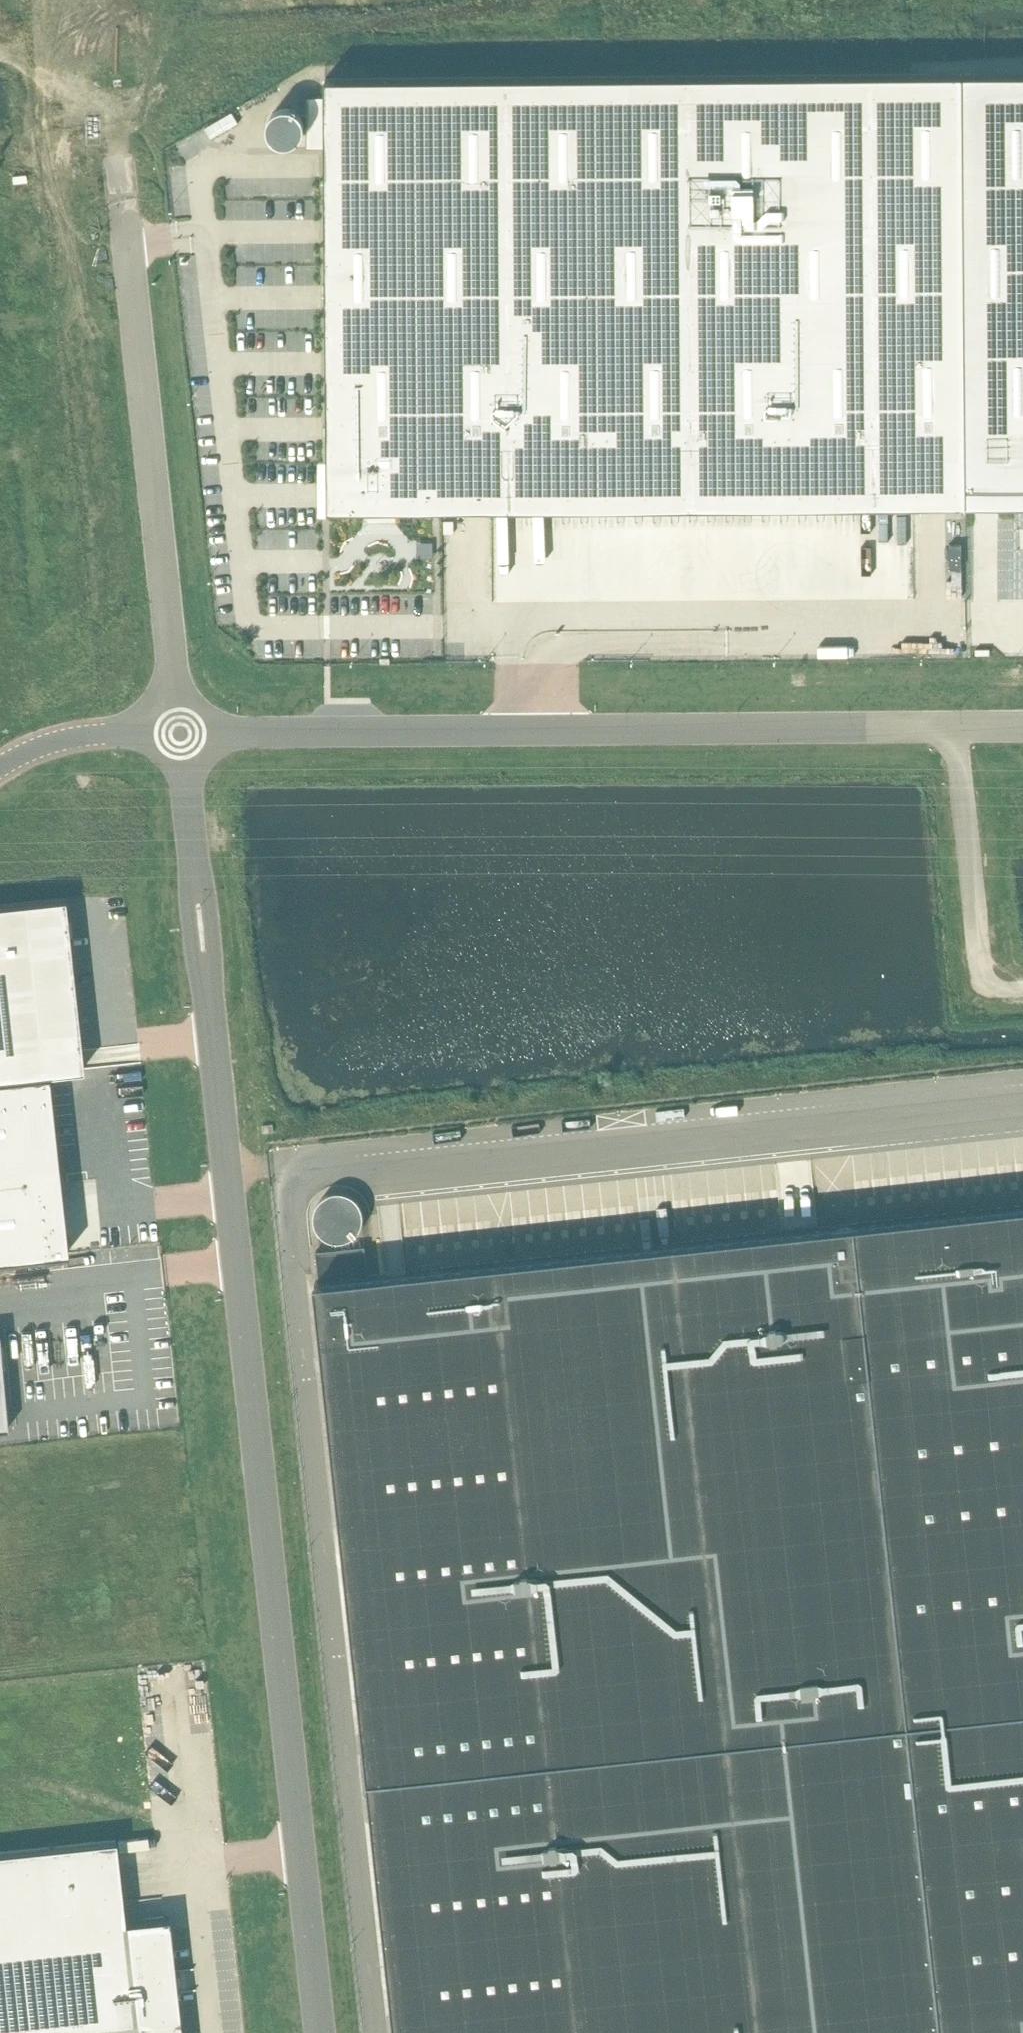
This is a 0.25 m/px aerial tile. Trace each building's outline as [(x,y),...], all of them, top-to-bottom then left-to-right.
[(963,73),(966,503),(1022,502),(1022,72),(963,73)] [(326,96),(307,96),(307,148),(326,147),(329,508),(966,503),(963,503),(963,73),(326,78),(326,96)] [(319,548),(319,540),(258,539),(258,547),(319,548)] [(0,905),(0,1080),(48,1075),(47,1074),(82,1070),(63,899),(0,905)] [(67,1254),(66,1251),(59,1183),(48,1075),(0,1080),(0,1261),(67,1254)] [(356,1187),(314,1203),(329,1241),(371,1225),(356,1187)] [(315,1281),(396,2032),(1022,2032),(1022,1205),(368,1275),(365,1245),(316,1251),(319,1281),(315,1281)] [(0,1853),(0,2032),(176,2032),(171,1988),(181,1987),(181,1986),(180,1986),(178,1974),(180,1974),(180,1973),(170,1974),(164,1925),(169,1925),(168,1917),(123,1922),(114,1840),(0,1853)]
